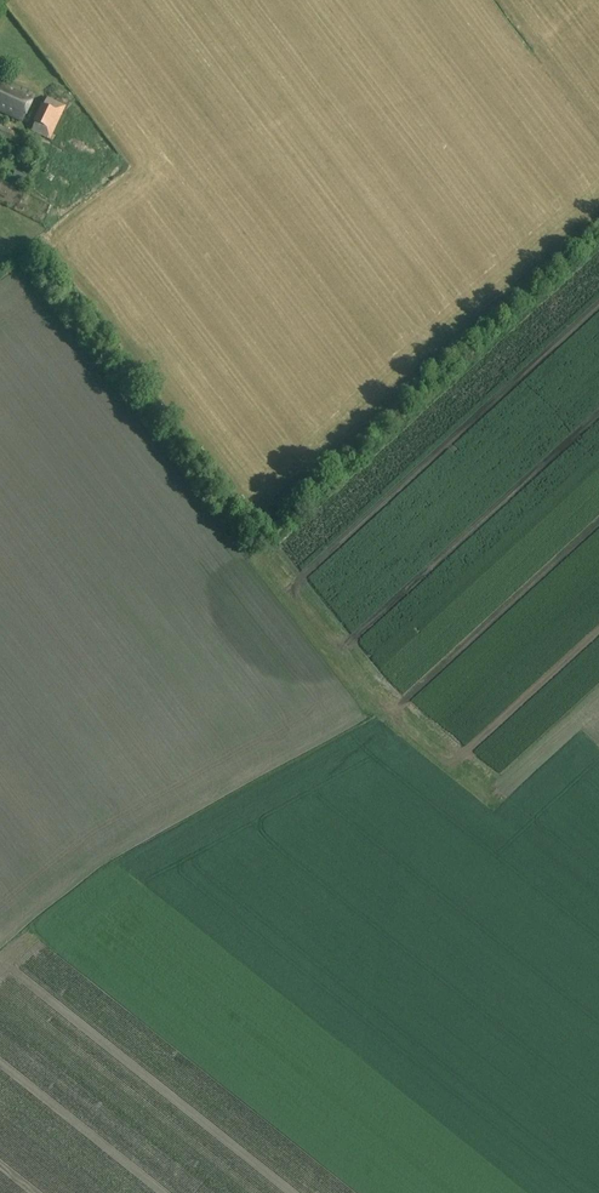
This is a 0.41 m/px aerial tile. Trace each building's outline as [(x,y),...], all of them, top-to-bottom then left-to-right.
[(22,122),(34,96),(10,85),(8,87),(1,84),(0,85),(0,112),(22,122)] [(31,131),(49,140),(65,106),(47,97),(31,131)] [(0,115),(0,124),(5,126),(8,118),(0,115)] [(18,144),(21,135),(0,126),(0,136),(18,144)] [(27,177),(21,174),(18,180),(24,183),(27,177)]
